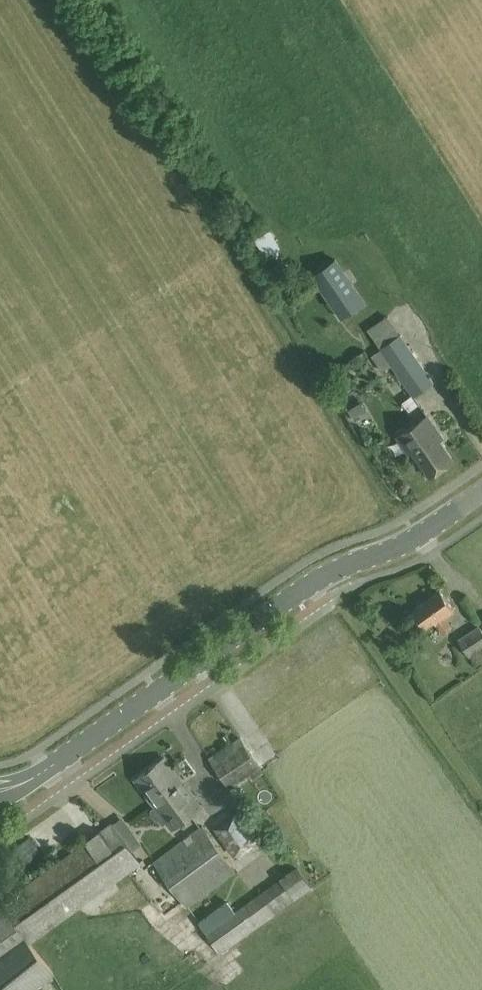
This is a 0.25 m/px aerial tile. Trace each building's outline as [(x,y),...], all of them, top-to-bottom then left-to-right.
[(336,259),(312,275),(341,318),(364,302),(336,259)] [(387,313),(367,322),(375,339),(395,329),(387,313)] [(401,334),(381,348),(414,396),(434,382),(401,334)] [(366,410),(360,401),(348,409),(354,417),(366,410)] [(430,476),(453,460),(440,440),(444,438),(428,415),(398,436),(410,454),(413,452),(430,476)] [(437,624),(445,618),(455,611),(441,590),(412,610),(427,630),(437,624)] [(481,662),(481,629),(479,625),(459,638),(471,656),(477,665),(481,662)] [(241,738),(210,758),(230,787),(250,774),(253,779),(264,772),(241,738)] [(164,824),(168,821),(173,828),(201,807),(164,757),(136,779),(156,805),(152,808),(152,811),(157,819),(161,819),(164,824)] [(215,828),(235,856),(237,855),(243,864),(264,849),(237,812),(215,828)] [(55,974),(30,943),(128,873),(134,882),(148,872),(132,850),(142,843),(123,817),(114,823),(113,821),(0,902),(0,989),(34,989),(55,974)] [(203,825),(155,862),(189,906),(237,869),(203,825)] [(221,953),(311,887),(296,866),(235,911),(228,902),(200,923),(221,953)]
